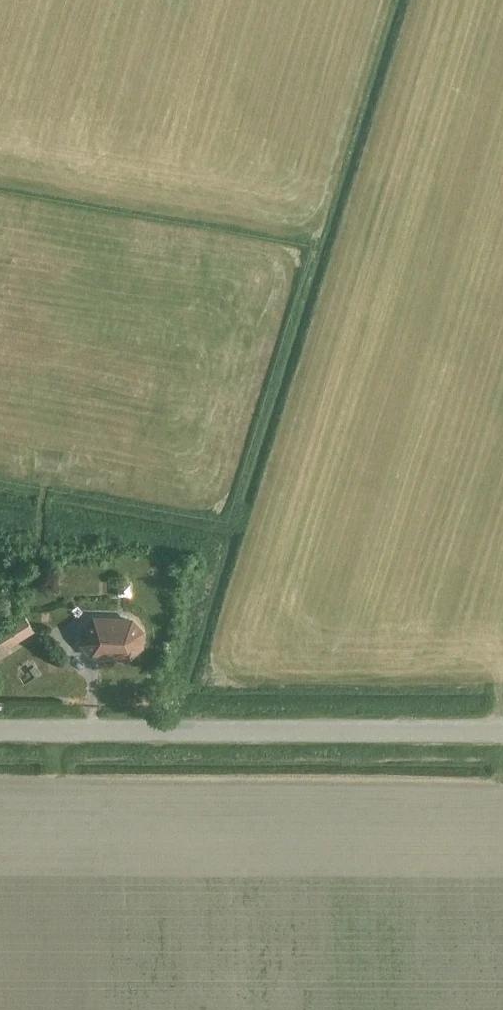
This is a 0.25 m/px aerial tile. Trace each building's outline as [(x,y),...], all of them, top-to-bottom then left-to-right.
[(36,630),(23,611),(0,625),(0,653),(36,630)] [(127,619),(89,619),(79,629),(79,643),(89,653),(106,654),(110,650),(130,650),(137,644),(137,630),(127,619)]
